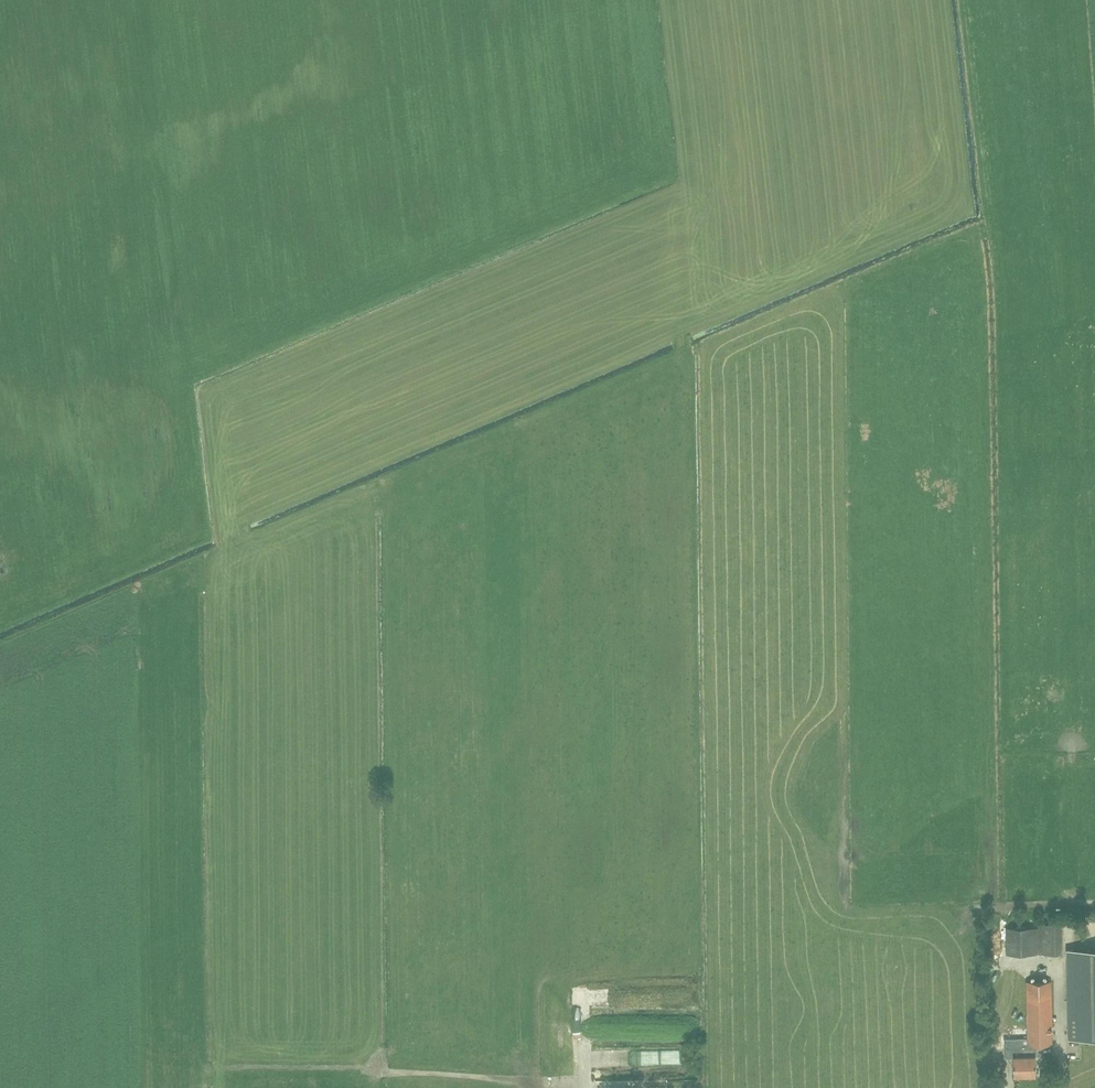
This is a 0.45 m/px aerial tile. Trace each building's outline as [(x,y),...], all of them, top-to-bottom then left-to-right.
[(1007,954),(1038,954),(1038,927),(1006,927),(1007,954)] [(1094,1038),(1094,950),(1067,951),(1069,1038),(1094,1038)] [(1034,1044),(1052,1044),(1051,981),(1027,981),(1028,1043),(1025,1043),(1025,1075),(1036,1075),(1036,1055),(1035,1055),(1034,1044)] [(1025,1075),(1025,1043),(1017,1043),(1017,1038),(1005,1038),(1005,1048),(1014,1048),(1014,1055),(1014,1075),(1025,1075)]
